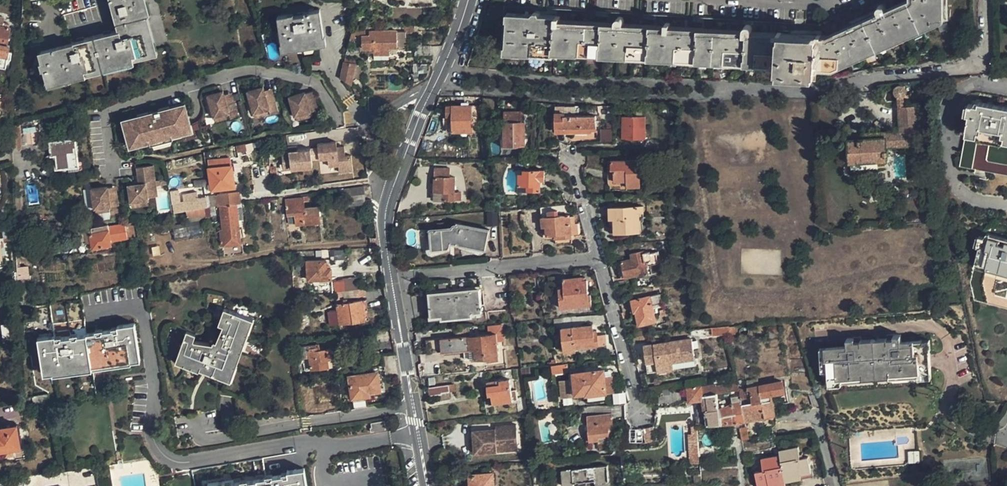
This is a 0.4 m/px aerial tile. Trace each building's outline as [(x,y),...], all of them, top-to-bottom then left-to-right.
[(134,59),(132,55),(155,49),(148,14),(150,14),(146,0),(111,0),(118,30),(39,47),(46,79),(134,59)] [(831,34),(508,16),(506,50),(779,65),(779,70),(819,72),(819,67),(836,68),(944,20),(944,0),(908,0),(831,34)] [(278,16),(282,43),(292,42),(293,45),(315,42),(314,40),(324,38),(320,11),(312,12),(312,15),(290,17),(290,15),(278,16)] [(363,36),(363,28),(352,29),(350,40),(352,40),(352,36),(363,36)] [(2,73),(7,49),(5,48),(9,31),(0,29),(0,73),(2,73)] [(403,48),(403,32),(372,33),(372,38),(362,39),(362,50),(403,48)] [(36,48),(43,79),(46,79),(39,47),(36,48)] [(429,57),(429,48),(413,48),(414,57),(429,57)] [(354,67),(344,65),(340,81),(346,83),(350,88),(354,67)] [(261,87),(244,91),(250,113),(266,109),(267,114),(275,112),(270,93),(263,95),(262,91),(261,87)] [(224,94),(208,98),(213,120),(229,116),(230,121),(239,119),(234,100),(226,102),(225,98),(224,94)] [(306,114),(316,111),(312,98),(304,100),(303,95),(303,94),(287,98),(291,117),(293,117),(306,114)] [(969,116),(966,136),(960,166),(1006,175),(1006,108),(978,103),(978,106),(968,104),(966,115),(969,116)] [(191,127),(186,105),(170,109),(169,109),(170,114),(163,116),(162,111),(160,111),(149,114),(139,117),(125,120),(130,142),(141,139),(140,137),(149,135),(151,142),(174,137),(172,129),(181,127),(182,129),(191,127)] [(478,106),(446,106),(447,120),(452,120),(453,131),(481,131),(478,106)] [(160,109),(160,111),(162,111),(163,116),(170,114),(169,109),(170,109),(170,107),(160,109)] [(887,160),(887,146),(920,144),(919,130),(918,107),(899,108),(901,131),(872,133),(873,138),(848,139),(849,161),(887,160)] [(266,109),(250,113),(251,118),(267,114),(266,109)] [(504,114),(504,142),(504,144),(505,145),(506,146),(508,146),(525,146),(525,114),(504,114)] [(556,114),(556,128),(596,129),(596,117),(565,116),(565,114),(556,114)] [(229,116),(213,120),(215,125),(230,121),(229,116)] [(623,117),(623,138),(631,138),(631,140),(646,139),(646,128),(640,128),(639,117),(623,117)] [(19,125),(10,128),(10,132),(11,148),(21,147),(21,146),(19,134),(20,134),(19,125)] [(172,129),(174,137),(193,132),(191,127),(182,129),(181,127),(172,129)] [(20,134),(19,134),(21,146),(37,143),(37,141),(45,140),(45,136),(50,135),(50,130),(20,134)] [(141,139),(130,142),(131,147),(151,142),(149,135),(140,137),(141,139)] [(76,137),(49,141),(52,155),(56,154),(57,158),(58,168),(80,165),(76,137)] [(174,137),(151,142),(153,148),(175,143),(174,137)] [(293,153),(294,166),(312,163),(328,161),(345,159),(344,149),(337,150),(336,144),(316,146),(317,150),(296,152),(293,153)] [(294,166),(293,153),(288,153),(280,154),(282,167),(291,166),(294,166)] [(345,159),(328,161),(329,169),(339,167),(340,174),(353,172),(352,158),(345,159)] [(214,169),(232,166),(231,160),(210,162),(210,166),(214,165),(214,169)] [(612,187),(640,187),(640,161),(612,161),(612,187)] [(153,163),(137,165),(138,174),(143,173),(144,182),(139,182),(128,184),(130,200),(147,198),(147,195),(157,194),(156,184),(155,179),(153,163)] [(214,169),(210,170),(212,191),(234,189),(233,175),(232,166),(214,169)] [(443,192),(443,201),(463,202),(463,193),(455,192),(455,178),(450,177),(450,170),(434,169),(435,191),(443,192)] [(545,170),(523,170),(523,175),(520,175),(519,186),(528,186),(528,191),(540,191),(540,190),(540,189),(541,189),(541,188),(542,188),(543,188),(544,188),(545,189),(545,170)] [(108,184),(91,186),(93,206),(95,206),(108,204),(118,203),(117,189),(108,190),(108,185),(108,184)] [(363,189),(349,191),(350,204),(364,202),(363,189)] [(443,192),(435,191),(435,201),(443,201),(443,192)] [(236,195),(216,197),(216,198),(211,199),(212,208),(217,208),(219,207),(235,205),(238,205),(236,195)] [(286,200),(288,217),(294,216),(295,226),(295,228),(321,225),(320,209),(307,210),(307,202),(309,201),(309,198),(286,200)] [(238,205),(235,205),(219,207),(223,232),(220,233),(223,248),(243,244),(238,222),(244,221),(241,205),(238,205)] [(572,238),(570,215),(559,216),(558,207),(541,208),(544,236),(544,238),(545,239),(547,240),(549,241),(556,240),(557,245),(573,244),(572,238)] [(643,207),(610,208),(610,233),(644,231),(643,207)] [(186,212),(187,221),(204,219),(203,209),(186,212)] [(91,250),(111,247),(111,242),(135,237),(133,223),(108,227),(107,226),(91,229),(92,234),(88,234),(90,243),(91,250)] [(451,229),(429,232),(431,251),(449,250),(450,244),(485,251),(489,230),(457,224),(457,226),(456,226),(454,226),(453,227),(452,227),(451,229)] [(85,244),(90,243),(88,234),(92,234),(91,229),(82,231),(85,244)] [(984,236),(983,240),(973,237),(970,248),(973,248),(969,263),(975,302),(1006,310),(1006,242),(984,236)] [(650,251),(631,254),(632,259),(617,262),(621,278),(639,275),(639,277),(653,274),(651,266),(659,264),(657,252),(651,253),(650,251)] [(306,261),(307,280),(331,279),(329,266),(326,266),(326,260),(306,261)] [(29,266),(18,267),(19,284),(30,284),(29,266)] [(566,307),(592,304),(591,294),(589,293),(588,279),(583,279),(583,277),(564,279),(566,307)] [(342,281),(330,282),(331,293),(343,292),(342,281)] [(427,295),(430,318),(440,317),(441,320),(470,318),(470,314),(480,313),(478,290),(427,295)] [(640,325),(657,322),(654,305),(662,303),(660,294),(632,300),(634,312),(637,312),(640,325)] [(89,334),(88,331),(83,299),(51,304),(35,307),(37,320),(24,323),(27,341),(39,339),(44,369),(53,368),(54,371),(132,358),(132,355),(141,353),(136,323),(120,326),(120,330),(115,331),(115,330),(89,334)] [(339,324),(364,321),(361,301),(336,304),(339,324)] [(227,305),(221,321),(229,324),(220,346),(216,345),(215,348),(194,340),(198,331),(189,327),(177,357),(228,378),(252,315),(227,305)] [(592,325),(560,328),(563,351),(575,350),(574,347),(598,345),(597,333),(593,333),(592,325)] [(703,329),(704,337),(734,334),(733,328),(733,326),(710,329),(703,329)] [(734,336),(744,335),(742,333),(742,330),(743,329),(743,327),(733,328),(734,334),(734,336)] [(495,334),(424,341),(426,354),(469,350),(471,363),(497,360),(495,334)] [(830,372),(830,381),(843,380),(919,374),(932,373),(931,352),(925,353),(924,343),(903,344),(903,336),(895,337),(895,339),(896,345),(890,346),(863,347),(857,348),(856,342),(856,340),(848,340),(849,349),(828,350),(830,372)] [(645,346),(648,374),(674,371),(673,363),(695,360),(693,340),(645,346)] [(334,367),(330,347),(321,349),(302,352),(303,360),(304,360),(310,359),(312,370),(334,367)] [(809,371),(805,357),(792,358),(794,372),(809,371)] [(570,364),(554,365),(555,374),(571,372),(570,364)] [(604,369),(573,373),(575,393),(586,392),(586,395),(607,393),(614,392),(612,376),(605,377),(604,369)] [(352,398),(381,394),(377,372),(348,376),(352,398)] [(843,380),(830,381),(830,386),(843,386),(843,384),(919,379),(919,380),(933,379),(932,373),(919,374),(843,380)] [(843,386),(830,386),(831,392),(844,391),(844,389),(920,384),(920,386),(933,384),(933,379),(919,380),(919,379),(843,384),(843,386)] [(509,380),(487,383),(489,395),(492,395),(493,403),(512,401),(517,400),(516,390),(510,390),(509,380)] [(784,394),(783,383),(741,390),(743,400),(754,399),(755,403),(763,402),(767,419),(776,417),(773,396),(784,394)] [(741,385),(718,389),(718,394),(731,392),(741,390),(741,385)] [(428,389),(429,397),(441,396),(441,394),(449,393),(448,386),(428,389)] [(707,424),(723,424),(720,407),(719,399),(718,394),(718,389),(717,386),(702,388),(701,387),(688,388),(690,401),(704,399),(707,424)] [(720,407),(723,424),(746,422),(743,404),(743,400),(741,390),(731,392),(718,394),(719,399),(732,397),(732,399),(733,406),(720,407)] [(614,402),(626,400),(624,393),(613,395),(614,402)] [(811,410),(821,407),(817,394),(807,396),(811,410)] [(50,395),(33,398),(34,404),(51,401),(50,395)] [(746,422),(767,419),(763,402),(755,403),(743,404),(746,422)] [(603,414),(588,415),(591,440),(599,439),(599,437),(610,436),(610,434),(614,434),(613,422),(604,422),(603,414)] [(369,431),(385,429),(384,422),(370,424),(371,428),(369,429),(369,431)] [(0,428),(0,451),(28,447),(25,424),(0,428)] [(495,429),(473,432),(475,454),(497,452),(496,446),(517,444),(515,424),(499,426),(499,429),(495,429)] [(656,425),(645,427),(648,442),(659,440),(656,425)] [(699,451),(699,425),(693,425),(694,432),(690,433),(692,451),(699,451)] [(741,442),(750,440),(748,428),(747,428),(739,430),(741,442)] [(496,446),(497,452),(518,450),(517,444),(496,446)] [(779,450),(779,456),(760,460),(762,471),(754,473),(757,485),(780,485),(785,485),(785,480),(801,477),(800,474),(811,472),(808,457),(799,458),(797,447),(779,450)] [(699,451),(692,451),(692,462),(700,461),(699,451)] [(563,485),(566,485),(575,485),(575,483),(596,481),(596,483),(596,485),(610,485),(610,482),(608,466),(562,470),(563,485)] [(303,469),(287,471),(287,476),(283,477),(283,475),(271,477),(271,478),(266,479),(266,478),(256,479),(246,481),(246,482),(241,483),(241,482),(230,484),(230,485),(226,485),(306,485),(303,469)] [(493,474),(470,476),(471,485),(494,485),(493,474)]
